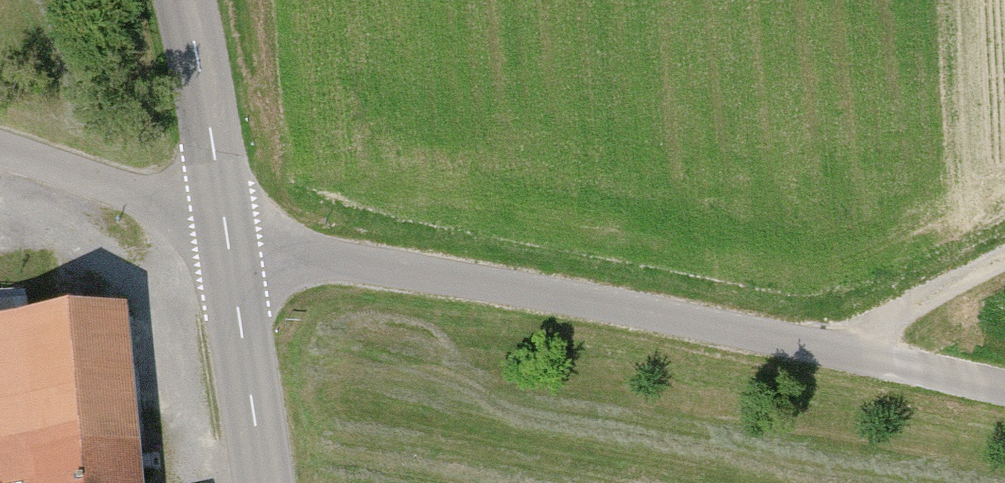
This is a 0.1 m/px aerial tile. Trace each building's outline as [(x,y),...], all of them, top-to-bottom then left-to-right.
[(27,324),(26,301),(0,303),(0,326),(27,324)] [(0,328),(0,482),(134,482),(118,317),(0,328)]
